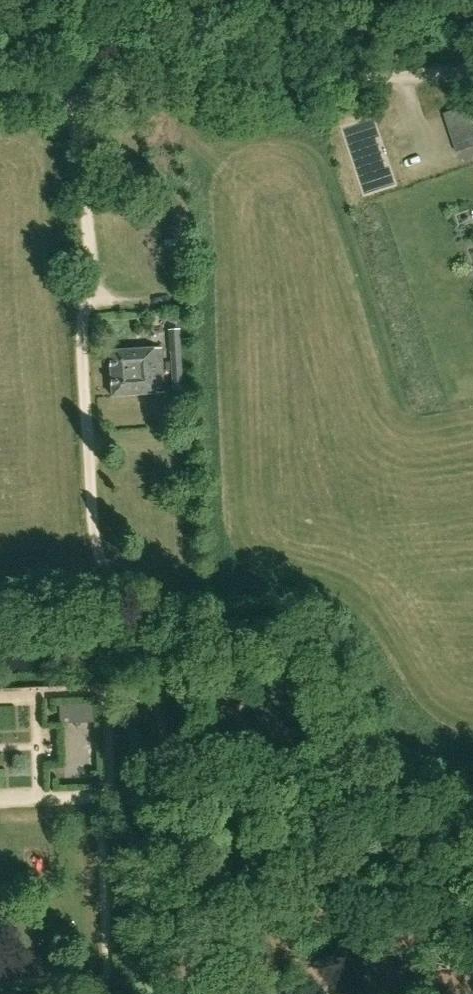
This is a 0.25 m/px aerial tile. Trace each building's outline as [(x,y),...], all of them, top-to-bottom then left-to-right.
[(440,120),(453,158),(472,151),(472,108),(440,120)] [(178,333),(168,333),(169,352),(179,351),(178,333)] [(108,356),(110,378),(162,374),(160,351),(108,356)] [(162,374),(110,378),(112,401),(164,396),(162,374)] [(183,412),(181,385),(171,386),(172,412),(183,412)] [(98,722),(98,706),(78,707),(78,723),(98,722)] [(58,745),(38,747),(38,756),(58,754),(58,745)]
